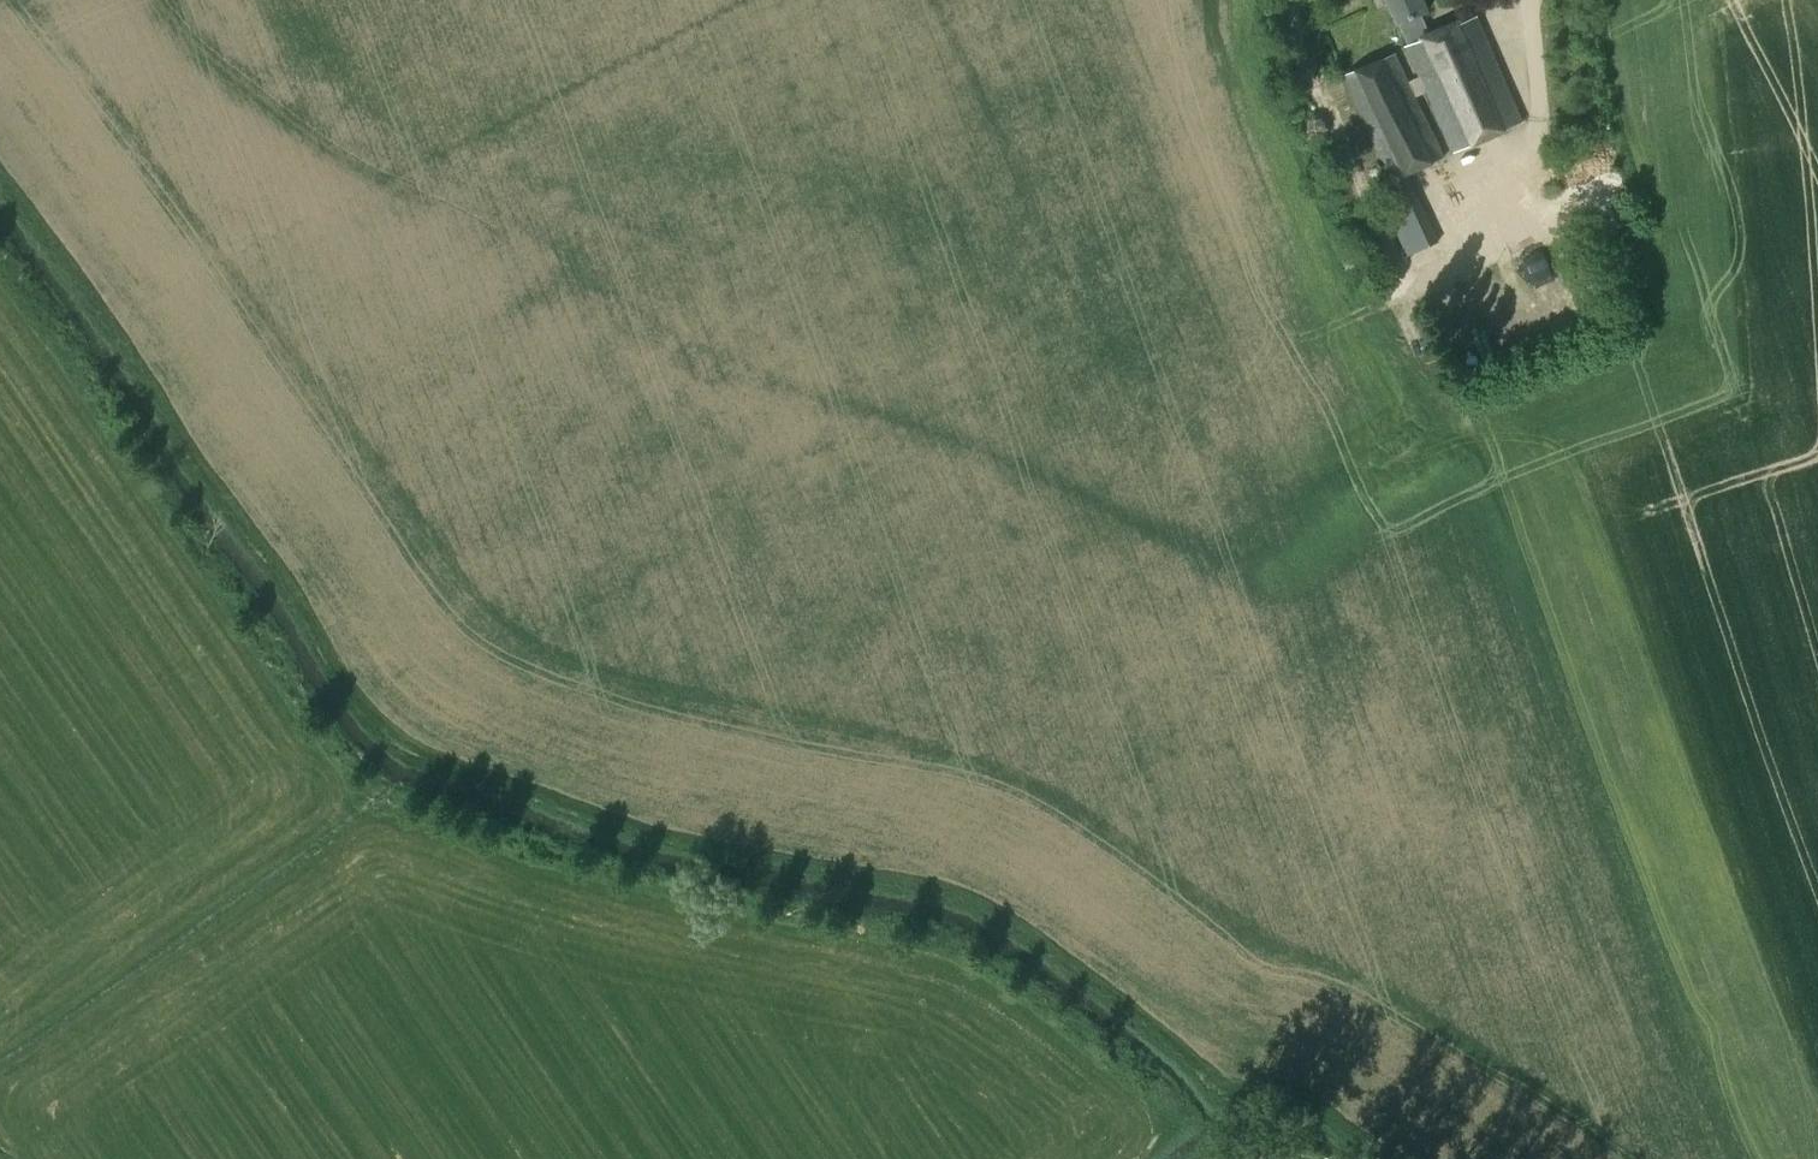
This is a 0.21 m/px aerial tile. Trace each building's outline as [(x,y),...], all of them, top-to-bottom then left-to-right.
[(1429,36),(1420,15),(1427,11),(1423,0),(1369,0),(1373,9),(1388,2),(1398,24),(1400,23),(1409,44),(1410,47),(1430,39),(1429,36)] [(1410,47),(1409,44),(1405,46),(1419,77),(1410,81),(1396,52),(1342,76),(1390,181),(1376,187),(1407,256),(1439,241),(1409,174),(1444,157),(1441,150),(1450,146),(1453,153),(1523,121),(1477,16),(1429,36),(1430,39),(1410,47)] [(1560,295),(1570,315),(1589,305),(1579,285),(1560,295)]
